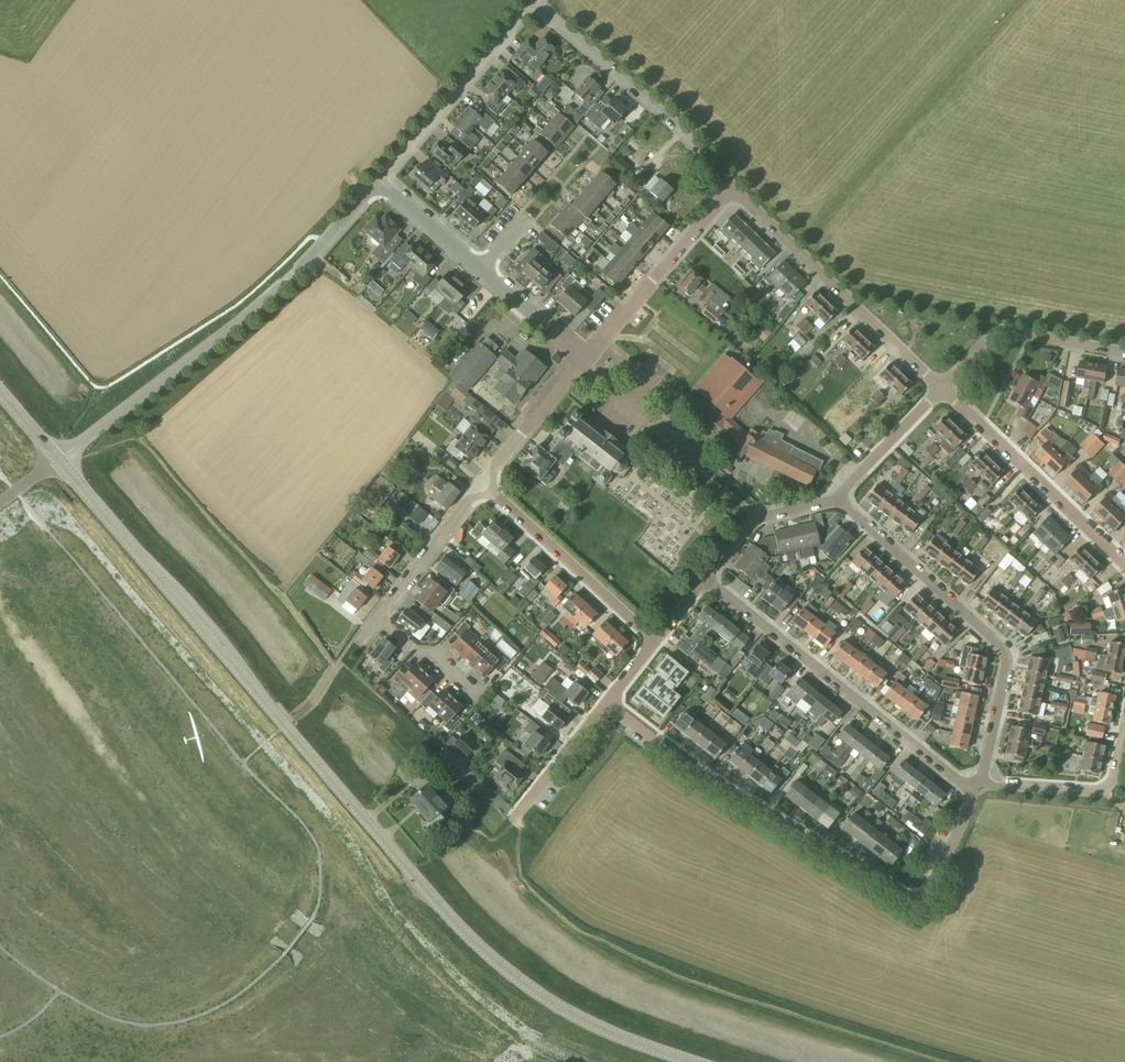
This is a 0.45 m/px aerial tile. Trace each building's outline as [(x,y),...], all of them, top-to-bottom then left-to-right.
[(555,49),(542,38),(532,50),(524,43),(511,59),(523,69),(527,64),(536,71),(555,49)] [(491,82),(506,95),(511,89),(517,93),(526,83),(514,72),(508,79),(500,72),(491,82)] [(542,92),(552,82),(545,76),(535,86),(542,92)] [(568,105),(563,111),(578,124),(585,116),(594,106),(588,101),(599,89),(600,88),(588,77),(574,93),(584,102),(577,110),(575,108),(574,110),(568,105)] [(506,95),(491,82),(483,92),(492,99),(485,107),(497,117),(506,106),(500,102),(506,95)] [(546,95),(551,99),(556,93),(551,89),(546,95)] [(622,102),(631,108),(636,101),(627,95),(622,102)] [(614,99),(603,110),(598,106),(586,119),(600,131),(610,120),(614,124),(627,111),(614,99)] [(469,108),(461,117),(474,128),(477,124),(486,132),(495,122),(486,114),(482,119),(469,108)] [(549,123),(566,137),(575,127),(559,113),(560,112),(554,108),(551,112),(556,116),(549,123)] [(474,128),(461,117),(453,126),(466,137),(461,143),(470,151),(480,140),(471,132),(474,128)] [(566,137),(549,123),(543,130),(538,126),(535,130),(556,148),(566,137)] [(511,132),(514,135),(520,129),(516,126),(511,132)] [(513,138),(509,134),(503,141),(507,145),(512,138),(513,138)] [(614,139),(615,143),(619,146),(624,140),(620,137),(617,136),(614,139)] [(524,147),(540,162),(548,153),(533,140),(528,146),(526,144),(524,147)] [(456,144),(451,151),(440,142),(431,152),(446,165),(452,159),(457,164),(466,154),(456,144)] [(496,149),(500,153),(505,146),(501,143),(496,149)] [(613,144),(609,150),(614,154),(618,148),(613,144)] [(533,170),(540,162),(524,147),(521,150),(523,151),(518,157),(533,170)] [(629,158),(634,153),(627,147),(622,152),(629,158)] [(498,155),(494,151),(488,158),(492,162),(498,155)] [(630,167),(618,156),(610,164),(623,175),(630,167)] [(526,178),(533,170),(518,157),(513,163),(511,161),(509,164),(526,178)] [(474,167),(479,161),(475,158),(470,163),(474,167)] [(486,161),(480,167),(484,171),(490,164),(486,161)] [(431,173),(421,164),(411,174),(428,189),(437,179),(442,183),(447,177),(436,167),(431,173)] [(508,169),(504,174),(518,187),(526,178),(509,164),(506,167),(508,169)] [(594,180),(612,196),(615,193),(611,190),(616,184),(601,172),(594,180)] [(511,196),(518,187),(504,174),(499,180),(496,178),(494,181),(511,196)] [(476,175),(471,182),(476,186),(482,180),(476,175)] [(612,196),(594,180),(587,189),(601,201),(606,196),(610,199),(612,197),(612,196)] [(662,202),(672,190),(661,180),(650,192),(662,202)] [(451,189),(458,195),(463,188),(457,182),(451,189)] [(455,213),(464,221),(478,205),(468,197),(474,191),(469,187),(458,200),(463,204),(455,213)] [(579,198),(597,214),(600,210),(596,207),(601,201),(587,189),(585,190),(579,198)] [(500,210),(503,207),(507,202),(502,198),(501,197),(495,205),(500,210)] [(621,204),(624,207),(630,200),(626,197),(621,204)] [(597,214),(579,198),(572,206),(586,219),(591,214),(594,217),(597,214)] [(592,223),(586,219),(572,206),(569,204),(560,214),(576,228),(582,222),(588,227),(592,223)] [(478,205),(464,221),(474,229),(481,220),(487,224),(498,212),(493,207),(487,213),(478,205)] [(623,209),(619,205),(613,212),(617,215),(623,209)] [(644,222),(660,236),(669,226),(658,216),(654,213),(655,211),(648,205),(644,209),(651,215),(644,222)] [(729,240),(745,223),(734,213),(718,230),(729,240)] [(571,235),(576,228),(560,214),(551,225),(572,243),(576,239),(571,235)] [(611,214),(606,220),(610,224),(615,218),(611,214)] [(382,220),(376,216),(364,230),(381,244),(372,254),(383,263),(394,250),(388,245),(401,229),(385,216),(382,220)] [(630,227),(652,246),(660,236),(644,222),(639,229),(633,224),(630,227)] [(602,232),(608,226),(604,223),(598,229),(602,232)] [(731,238),(741,247),(755,233),(745,223),(729,240),(731,238)] [(632,236),(627,242),(643,256),(652,246),(630,227),(627,231),(632,236)] [(538,239),(554,253),(560,246),(544,233),(538,239)] [(749,259),(750,260),(766,243),(755,233),(741,247),(752,257),(749,259)] [(591,243),(585,237),(581,242),(587,248),(591,243)] [(412,268),(426,251),(416,242),(405,255),(399,250),(390,260),(401,270),(407,263),(412,268)] [(613,247),(635,266),(643,256),(627,242),(622,248),(616,244),(613,247)] [(766,243),(750,260),(760,270),(776,253),(766,243)] [(615,256),(610,262),(626,276),(635,266),(613,247),(610,251),(615,256)] [(533,280),(544,268),(549,261),(533,248),(522,260),(528,265),(523,272),(533,280)] [(426,251),(412,268),(417,273),(412,279),(420,285),(423,289),(432,279),(426,274),(437,261),(426,251)] [(562,259),(572,267),(578,260),(568,252),(562,259)] [(626,276),(610,262),(602,271),(597,266),(593,270),(599,275),(601,272),(617,286),(625,277),(626,276)] [(793,274),(794,274),(796,272),(792,269),(790,270),(782,263),(768,277),(766,275),(763,278),(769,284),(771,281),(779,289),(793,274)] [(376,276),(382,269),(376,264),(370,271),(376,276)] [(544,268),(533,280),(542,288),(548,282),(553,286),(561,276),(552,267),(548,272),(544,268)] [(684,278),(721,308),(729,298),(711,283),(707,289),(701,283),(703,280),(691,270),(684,278)] [(445,297),(460,280),(450,272),(440,282),(436,278),(427,288),(432,293),(435,288),(445,297)] [(801,281),(794,274),(793,274),(779,289),(791,300),(807,283),(803,280),(801,281)] [(566,309),(579,294),(570,286),(575,280),(570,275),(561,286),(566,290),(557,301),(566,309)] [(721,308),(684,278),(678,287),(690,297),(693,293),(709,306),(702,314),(715,325),(725,312),(721,308)] [(460,280),(445,297),(455,305),(451,310),(457,314),(465,304),(460,300),(470,289),(460,280)] [(372,291),(377,285),(373,281),(367,287),(372,291)] [(423,289),(420,285),(415,291),(418,294),(423,289)] [(579,294),(566,309),(575,316),(583,307),(591,313),(606,295),(599,288),(592,297),(583,289),(579,294)] [(815,314),(827,302),(816,292),(804,304),(815,314)] [(827,302),(815,314),(825,324),(837,312),(827,302)] [(407,310),(403,315),(408,319),(412,314),(407,310)] [(783,311),(780,315),(776,321),(780,324),(784,319),(787,315),(783,311)] [(800,331),(808,323),(805,319),(797,327),(800,331)] [(430,324),(426,320),(420,327),(424,331),(430,324)] [(811,326),(808,323),(800,331),(803,334),(811,326)] [(764,342),(773,333),(764,324),(755,333),(764,342)] [(435,327),(429,335),(434,339),(440,332),(435,327)] [(852,350),(864,338),(853,328),(841,340),(852,350)] [(797,352),(806,341),(798,333),(788,344),(797,352)] [(864,338),(852,350),(863,360),(874,348),(864,338)] [(468,392),(470,389),(481,376),(497,358),(478,341),(449,375),(454,380),(456,381),(468,392)] [(517,361),(505,351),(498,361),(504,365),(494,377),(500,382),(495,389),(514,404),(522,395),(529,386),(544,366),(525,351),(517,361)] [(1049,362),(1053,356),(1045,352),(1042,358),(1049,362)] [(750,435),(747,433),(731,419),(765,380),(755,371),(751,375),(732,358),(731,359),(725,354),(695,388),(701,393),(700,394),(705,398),(696,408),(721,430),(724,427),(731,433),(722,443),(724,445),(734,453),(750,435)] [(814,354),(809,359),(818,367),(822,362),(814,354)] [(845,358),(842,354),(833,363),(836,366),(845,358)] [(882,357),(874,364),(878,368),(886,361),(882,357)] [(848,361),(845,358),(836,366),(839,369),(848,361)] [(1090,389),(1094,364),(1080,361),(1077,378),(1085,380),(1084,388),(1087,388),(1090,389)] [(831,372),(836,366),(833,363),(827,368),(831,372)] [(889,386),(901,373),(890,364),(879,376),(889,386)] [(1094,364),(1090,389),(1095,390),(1097,382),(1105,383),(1108,367),(1095,364),(1094,364)] [(1119,369),(1116,385),(1124,387),(1124,370),(1119,369)] [(806,391),(820,377),(814,371),(800,385),(806,391)] [(1025,375),(1018,388),(1032,396),(1036,388),(1043,392),(1046,386),(1060,394),(1063,380),(1049,372),(1047,377),(1039,373),(1035,380),(1025,375)] [(901,373),(889,386),(899,395),(911,383),(901,373)] [(866,379),(860,386),(866,392),(872,385),(871,384),(876,380),(871,375),(867,379),(866,379)] [(1064,382),(1061,406),(1068,407),(1072,383),(1064,382)] [(458,384),(453,390),(463,399),(468,393),(458,384)] [(1028,404),(1032,396),(1018,388),(1011,401),(1022,407),(1017,415),(1028,421),(1035,407),(1028,404)] [(1108,401),(1110,390),(1103,389),(1101,400),(1108,401)] [(878,390),(871,397),(872,398),(874,400),(882,393),(878,390)] [(885,396),(882,393),(874,400),(878,404),(885,396)] [(1110,393),(1108,406),(1114,407),(1116,394),(1110,393)] [(866,409),(874,400),(872,398),(863,407),(866,409)] [(482,405),(477,411),(489,421),(495,414),(483,404),(482,405)] [(438,406),(434,410),(441,416),(445,411),(438,406)] [(1082,417),(1084,408),(1075,406),(1073,415),(1082,417)] [(599,431),(591,425),(575,412),(570,418),(571,419),(569,422),(566,425),(563,428),(562,430),(544,452),(537,446),(521,466),(546,486),(556,473),(550,468),(555,461),(563,466),(572,455),(572,454),(573,452),(593,468),(597,471),(592,478),(596,481),(604,487),(612,477),(609,474),(612,470),(613,471),(615,472),(616,473),(618,473),(620,473),(621,473),(624,472),(625,470),(626,469),(626,467),(626,466),(627,465),(626,464),(626,463),(626,462),(626,461),(625,460),(624,459),(622,457),(623,455),(621,453),(625,448),(601,429),(599,431)] [(473,425),(464,436),(480,449),(489,438),(479,430),(484,424),(474,415),(468,422),(473,425)] [(944,439),(956,427),(945,416),(933,429),(944,439)] [(1046,465),(1058,453),(1063,447),(1057,441),(1059,438),(1052,432),(1051,432),(1047,428),(1052,423),(1049,420),(1044,425),(1046,427),(1037,437),(1045,445),(1036,455),(1046,465)] [(1032,438),(1039,429),(1030,421),(1023,431),(1032,438)] [(843,432),(835,424),(828,431),(836,439),(843,432)] [(956,427),(944,439),(954,449),(966,437),(956,427)] [(750,435),(734,453),(740,458),(744,454),(809,486),(816,471),(818,472),(823,461),(781,440),(783,437),(775,433),(774,436),(763,431),(760,435),(752,428),(747,433),(750,435)] [(1098,429),(1094,434),(1099,438),(1103,433),(1098,429)] [(1086,452),(1099,438),(1094,434),(1093,433),(1081,447),(1086,452)] [(1106,433),(1103,439),(1119,446),(1122,439),(1106,433)] [(471,460),(480,449),(464,436),(459,442),(455,439),(446,450),(457,458),(461,452),(471,460)] [(1105,443),(1099,438),(1086,452),(1092,457),(1105,443)] [(906,443),(901,448),(910,456),(914,451),(906,443)] [(929,454),(937,446),(934,443),(926,451),(929,454)] [(940,449),(937,446),(929,454),(932,457),(940,449)] [(1058,453),(1046,465),(1057,476),(1066,466),(1067,467),(1076,458),(1064,446),(1063,447),(1058,453)] [(439,447),(435,453),(440,457),(445,452),(439,447)] [(948,459),(953,464),(965,453),(959,447),(948,459)] [(981,475),(993,462),(982,452),(970,465),(981,475)] [(966,453),(958,462),(962,466),(970,457),(966,453)] [(923,468),(932,458),(929,455),(919,465),(923,468)] [(894,481),(897,483),(907,470),(911,464),(902,456),(897,463),(901,466),(904,468),(894,481)] [(454,469),(458,463),(451,457),(446,464),(454,469)] [(891,457),(885,464),(890,468),(896,461),(891,457)] [(1117,481),(1124,474),(1124,463),(1122,461),(1110,475),(1117,481)] [(993,462),(981,475),(992,485),(1004,473),(993,462)] [(1075,493),(1076,493),(1088,481),(1087,481),(1080,474),(1086,468),(1080,462),(1072,471),(1074,473),(1065,483),(1075,493)] [(401,477),(387,467),(381,474),(395,485),(401,477)] [(907,470),(897,483),(899,485),(909,472),(907,470)] [(1088,481),(1076,493),(1086,504),(1095,494),(1097,495),(1105,486),(1102,483),(1104,481),(1095,472),(1087,481),(1088,481)] [(460,493),(448,484),(436,474),(430,483),(437,489),(437,488),(442,492),(435,501),(446,510),(460,493)] [(380,475),(376,481),(380,485),(368,501),(378,509),(395,487),(380,475)] [(966,490),(974,481),(970,478),(962,487),(966,490)] [(771,491),(775,482),(770,479),(766,488),(771,491)] [(977,485),(984,491),(989,486),(982,480),(977,485)] [(977,484),(974,481),(966,490),(969,493),(977,484)] [(877,508),(889,493),(877,485),(866,499),(877,508)] [(916,498),(919,500),(929,487),(926,485),(916,498)] [(929,487),(919,500),(921,502),(931,489),(929,487)] [(1018,511),(1030,499),(1019,488),(1008,500),(1018,511)] [(1105,521),(1121,504),(1123,502),(1116,495),(1115,496),(1110,491),(1101,500),(1103,502),(1094,511),(1105,521)] [(888,517),(900,502),(889,493),(877,508),(888,517)] [(987,493),(978,502),(982,506),(991,497),(987,493)] [(562,497),(557,504),(565,510),(570,503),(562,497)] [(1030,499),(1018,511),(1029,521),(1041,509),(1030,499)] [(899,525),(911,510),(900,502),(888,517),(899,525)] [(1105,521),(1116,532),(1124,522),(1124,523),(1124,508),(1121,504),(1105,521)] [(410,517),(419,525),(428,513),(419,506),(410,517)] [(991,511),(987,507),(974,520),(978,523),(982,520),(991,511)] [(919,527),(924,531),(938,512),(933,509),(919,527)] [(911,510),(899,525),(911,534),(922,519),(911,510)] [(961,515),(966,519),(969,515),(964,511),(961,515)] [(358,525),(362,519),(354,513),(350,519),(358,525)] [(1003,526),(1011,517),(1007,513),(998,522),(1003,526)] [(837,514),(828,522),(831,526),(840,517),(837,514)] [(1014,521),(1011,517),(1003,526),(1006,529),(1014,521)] [(1044,544),(1060,528),(1056,524),(1055,526),(1047,518),(1032,533),(1044,544)] [(952,532),(954,534),(965,521),(962,519),(952,532)] [(490,543),(491,544),(504,530),(494,521),(487,529),(480,523),(471,533),(479,540),(482,536),(490,543)] [(967,523),(965,521),(954,534),(957,536),(967,523)] [(801,526),(810,558),(815,557),(813,548),(821,546),(815,522),(801,526)] [(788,529),(793,553),(794,552),(802,550),(804,559),(809,558),(801,526),(788,529)] [(834,560),(853,538),(841,527),(822,549),(834,560)] [(1060,528),(1044,544),(1055,555),(1071,539),(1068,535),(1066,537),(1059,530),(1060,528)] [(775,535),(778,550),(779,555),(788,553),(790,562),(796,561),(794,552),(793,553),(788,529),(774,532),(775,535)] [(927,529),(920,539),(927,544),(934,534),(927,529)] [(504,530),(491,544),(501,553),(497,558),(504,565),(515,552),(508,545),(514,539),(504,530)] [(946,545),(949,542),(938,534),(935,537),(935,536),(923,551),(935,560),(946,545)] [(768,537),(772,551),(778,550),(775,535),(768,537)] [(974,550),(976,551),(987,538),(984,536),(974,550)] [(399,556),(390,549),(395,544),(386,537),(382,543),(387,547),(381,555),(369,547),(364,554),(382,568),(385,564),(390,568),(399,556)] [(767,552),(772,551),(768,537),(762,538),(758,544),(767,552)] [(987,538),(976,551),(979,553),(989,539),(987,538)] [(744,555),(767,573),(771,567),(765,562),(769,557),(753,544),(744,555)] [(953,550),(946,545),(935,560),(946,568),(957,553),(953,550)] [(1079,569),(1091,557),(1080,547),(1069,559),(1079,569)] [(862,572),(875,557),(864,548),(851,562),(862,572)] [(365,588),(368,585),(374,589),(383,577),(373,569),(377,565),(360,552),(356,557),(365,563),(364,564),(371,569),(364,578),(354,570),(349,576),(365,588)] [(968,562),(957,553),(946,568),(957,577),(968,562)] [(1008,554),(998,566),(1004,571),(1010,564),(1014,559),(1008,554)] [(456,586),(462,578),(468,571),(447,555),(435,570),(456,586)] [(468,555),(465,559),(471,565),(475,561),(468,555)] [(762,579),(767,573),(744,555),(735,566),(752,579),(756,574),(762,579)] [(1057,569),(1065,560),(1061,556),(1053,565),(1057,569)] [(525,598),(540,582),(536,578),(546,568),(534,557),(521,572),(529,580),(518,592),(525,598)] [(872,581),(885,567),(875,557),(862,572),(872,581)] [(1091,557),(1079,569),(1090,580),(1102,568),(1091,557)] [(475,561),(471,565),(478,571),(481,567),(475,561)] [(968,562),(957,577),(968,585),(979,571),(968,562)] [(1016,569),(1019,572),(1009,584),(1012,586),(1025,569),(1020,564),(1016,569)] [(883,590),(895,576),(885,567),(872,581),(883,590)] [(1032,574),(1025,569),(1012,586),(1014,588),(1024,575),(1026,577),(1026,576),(1032,581),(1035,577),(1032,574)] [(304,584),(324,600),(332,589),(312,574),(304,584)] [(821,582),(825,578),(820,574),(816,578),(821,582)] [(1064,585),(1072,576),(1069,574),(1061,582),(1064,585)] [(545,606),(550,611),(554,607),(562,598),(559,595),(567,587),(555,576),(545,587),(553,595),(548,601),(548,602),(545,606)] [(771,605),(784,590),(774,583),(776,580),(770,576),(761,587),(767,592),(762,598),(771,605)] [(895,576),(883,590),(893,600),(906,586),(895,576)] [(1075,579),(1072,576),(1064,585),(1067,588),(1075,579)] [(357,610),(367,598),(360,592),(364,588),(352,579),(337,600),(344,605),(347,602),(357,610)] [(439,602),(443,605),(454,590),(444,581),(439,587),(430,579),(422,589),(439,602)] [(819,594),(825,587),(816,579),(810,586),(819,594)] [(511,586),(505,580),(496,590),(502,595),(511,586)] [(466,599),(476,586),(469,581),(459,593),(466,599)] [(851,583),(849,581),(838,594),(840,596),(851,583)] [(1097,589),(1101,595),(1112,588),(1108,582),(1097,589)] [(854,585),(851,583),(840,596),(842,598),(854,585)] [(1093,584),(1087,588),(1090,592),(1096,588),(1093,584)] [(992,612),(1004,597),(992,588),(981,603),(992,612)] [(1124,603),(1124,593),(1123,588),(1107,594),(1112,608),(1124,603)] [(432,612),(439,602),(422,589),(415,599),(424,606),(420,612),(431,620),(435,615),(432,612)] [(1034,603),(1044,590),(1042,589),(1032,601),(1034,603)] [(784,590),(771,605),(781,613),(786,607),(791,611),(800,600),(794,595),(793,597),(784,590)] [(1046,592),(1044,590),(1034,603),(1036,605),(1046,592)] [(574,617),(586,604),(574,594),(562,606),(568,612),(564,616),(570,621),(574,617)] [(914,618),(926,604),(916,594),(903,608),(914,618)] [(831,595),(826,602),(829,605),(835,599),(831,595)] [(520,601),(514,596),(509,601),(515,607),(520,601)] [(873,601),(862,614),(864,616),(870,609),(875,602),(876,603),(879,599),(877,596),(873,601)] [(1003,620),(1015,605),(1004,597),(992,612),(1003,620)] [(516,608),(521,613),(530,603),(525,599),(516,608)] [(862,614),(873,601),(871,599),(859,612),(862,614)] [(837,608),(840,604),(836,600),(830,607),(835,611),(837,608)] [(1112,608),(1117,622),(1124,619),(1124,603),(1112,608)] [(574,617),(570,621),(575,626),(579,622),(586,628),(597,615),(586,604),(574,617)] [(837,608),(835,611),(839,615),(845,608),(840,604),(837,608)] [(924,627),(937,613),(926,604),(914,618),(924,627)] [(1026,614),(1015,605),(1003,620),(1014,629),(1026,614)] [(719,618),(719,617),(713,613),(714,612),(713,611),(713,610),(709,606),(708,607),(707,606),(699,617),(700,618),(704,621),(690,639),(697,645),(699,643),(705,635),(719,618)] [(804,630),(813,617),(802,609),(792,622),(804,630)] [(431,620),(420,612),(416,617),(406,610),(398,620),(415,633),(423,623),(427,626),(431,620)] [(1103,611),(1091,615),(1093,620),(1104,616),(1103,611)] [(1068,612),(1063,615),(1066,620),(1071,617),(1068,612)] [(934,637),(947,623),(937,613),(924,627),(934,637)] [(1026,614),(1014,629),(1026,637),(1037,622),(1026,614)] [(719,618),(705,635),(713,641),(718,634),(731,644),(741,632),(740,631),(721,616),(720,615),(720,616),(719,617),(719,618)] [(814,639),(824,625),(813,617),(804,630),(814,639)] [(1048,620),(1049,626),(1060,624),(1058,617),(1048,620)] [(857,618),(849,628),(855,633),(863,623),(857,618)] [(463,657),(479,640),(468,630),(471,627),(465,622),(455,633),(460,638),(452,647),(463,657)] [(596,643),(602,649),(616,632),(605,622),(593,635),(599,640),(596,643)] [(1070,623),(1070,635),(1091,634),(1090,622),(1070,623)] [(947,623),(934,637),(945,646),(958,632),(947,623)] [(824,625),(814,639),(825,647),(835,634),(824,625)] [(891,638),(893,641),(904,628),(902,626),(891,638)] [(906,630),(904,628),(893,641),(895,643),(906,630)] [(1055,630),(1058,643),(1065,642),(1062,628),(1055,630)] [(485,640),(490,635),(487,631),(482,637),(485,640)] [(550,643),(556,637),(550,632),(544,638),(550,643)] [(616,632),(602,649),(607,654),(610,650),(616,656),(628,643),(616,632)] [(718,661),(712,669),(724,680),(725,680),(725,679),(733,669),(736,665),(741,659),(745,654),(741,650),(750,639),(741,632),(731,644),(732,645),(721,659),(721,658),(718,661)] [(1046,632),(1035,635),(1036,641),(1048,638),(1046,632)] [(680,640),(693,651),(697,645),(690,639),(684,634),(680,640)] [(870,642),(874,646),(880,638),(876,635),(870,642)] [(1083,635),(1083,645),(1094,645),(1094,635),(1083,635)] [(556,637),(550,643),(555,647),(561,641),(556,637)] [(880,638),(874,646),(879,650),(885,643),(880,638)] [(512,659),(518,652),(503,639),(497,646),(512,659)] [(384,673),(393,662),(387,657),(394,648),(384,640),(371,656),(382,664),(379,668),(384,673)] [(474,667),(489,650),(479,640),(463,657),(474,667)] [(689,656),(691,654),(693,651),(680,640),(675,646),(689,656)] [(844,663),(854,650),(848,645),(850,643),(846,640),(844,642),(843,641),(833,655),(844,663)] [(1123,660),(1124,652),(1124,645),(1110,642),(1107,656),(1123,660)] [(693,651),(691,653),(712,669),(718,661),(721,658),(718,657),(718,658),(699,643),(697,645),(693,651)] [(564,644),(559,650),(566,656),(571,650),(564,644)] [(912,658),(915,660),(926,646),(924,644),(912,658)] [(759,678),(769,665),(764,661),(769,655),(757,645),(747,657),(753,662),(746,671),(758,680),(759,678)] [(965,668),(983,672),(986,658),(977,656),(978,649),(964,645),(961,658),(967,659),(965,668)] [(928,648),(926,646),(915,660),(917,661),(928,648)] [(897,660),(902,664),(907,657),(898,649),(895,653),(899,657),(897,660)] [(489,650),(474,667),(485,677),(493,668),(499,672),(509,661),(503,656),(500,660),(489,650)] [(844,663),(855,671),(865,658),(867,655),(863,651),(860,655),(854,650),(844,663)] [(1045,658),(1062,662),(1064,655),(1046,651),(1045,658)] [(855,671),(866,679),(875,666),(870,661),(872,658),(867,655),(865,658),(855,671)] [(907,656),(902,664),(906,667),(912,660),(907,656)] [(1027,670),(1046,674),(1049,660),(1030,656),(1027,670)] [(1120,674),(1123,660),(1107,656),(1104,670),(1120,674)] [(656,671),(675,685),(677,687),(687,673),(677,665),(677,664),(667,657),(666,657),(668,658),(663,663),(662,662),(656,671)] [(954,669),(955,662),(947,660),(946,667),(954,669)] [(542,661),(530,676),(541,685),(553,669),(542,661)] [(581,670),(582,670),(586,666),(581,661),(576,666),(581,670)] [(928,674),(936,665),(931,661),(923,669),(928,674)] [(759,678),(767,685),(773,678),(781,684),(791,671),(779,662),(774,669),(769,665),(759,678)] [(875,666),(866,679),(877,688),(890,670),(879,662),(875,666)] [(410,688),(425,673),(416,664),(407,673),(402,669),(393,679),(398,684),(402,680),(410,688)] [(586,666),(582,670),(586,674),(590,669),(586,666)] [(591,670),(586,676),(595,683),(603,674),(594,667),(591,670)] [(980,686),(983,672),(965,668),(962,682),(980,686)] [(1089,678),(1105,682),(1107,673),(1091,669),(1089,678)] [(1043,688),(1046,674),(1027,670),(1024,684),(1043,688)] [(671,690),(675,685),(656,671),(652,676),(666,687),(671,690)] [(921,671),(913,682),(917,684),(924,674),(921,671)] [(421,705),(431,695),(426,690),(434,681),(425,673),(410,688),(407,692),(421,705)] [(895,704),(896,704),(906,691),(900,687),(907,678),(901,674),(884,695),(895,704)] [(666,687),(652,676),(644,687),(644,686),(636,696),(636,697),(637,696),(643,700),(642,701),(650,707),(666,687)] [(921,683),(925,686),(930,680),(931,679),(927,676),(921,683)] [(945,686),(958,688),(960,680),(943,676),(941,685),(945,686)] [(544,687),(564,703),(567,698),(578,706),(588,693),(574,683),(569,690),(552,677),(544,687)] [(799,679),(786,696),(796,705),(798,703),(801,699),(810,687),(799,679)] [(930,680),(925,687),(929,690),(926,694),(935,701),(942,690),(930,680)] [(505,691),(507,684),(500,682),(498,690),(505,691)] [(768,696),(774,701),(776,698),(784,689),(777,684),(768,696)] [(1040,702),(1043,688),(1024,684),(1021,698),(1040,702)] [(945,686),(944,693),(952,694),(954,688),(958,689),(958,688),(945,686)] [(679,697),(671,690),(666,687),(650,707),(657,713),(658,712),(663,716),(662,717),(663,718),(671,708),(679,697)] [(811,707),(821,696),(810,687),(801,699),(811,707)] [(439,714),(453,699),(444,690),(436,699),(431,695),(421,705),(426,709),(430,706),(439,714)] [(906,712),(916,699),(920,693),(916,690),(912,695),(906,691),(896,704),(906,712)] [(959,706),(975,710),(978,696),(957,691),(956,697),(960,698),(959,706)] [(700,698),(708,704),(712,699),(705,692),(700,698)] [(1096,707),(1112,710),(1115,696),(1099,692),(1097,699),(1092,697),(1090,705),(1096,706),(1096,707)] [(567,716),(571,711),(548,693),(544,698),(546,700),(537,712),(559,730),(560,728),(562,729),(566,725),(565,723),(569,717),(567,716)] [(495,702),(501,707),(505,701),(500,696),(495,702)] [(816,723),(831,704),(821,696),(811,707),(808,711),(814,716),(812,719),(816,723)] [(1037,716),(1040,702),(1021,698),(1018,712),(1037,716)] [(453,699),(439,714),(448,722),(444,726),(450,731),(459,721),(454,716),(462,707),(453,699)] [(712,699),(708,704),(714,709),(718,703),(712,699)] [(916,699),(906,712),(917,720),(927,707),(916,699)] [(1083,710),(1084,704),(1074,702),(1073,708),(1083,710)] [(831,704),(816,723),(821,727),(827,719),(832,724),(842,712),(831,704)] [(1094,715),(1093,717),(1092,721),(1109,725),(1112,710),(1096,707),(1096,706),(1090,705),(1088,714),(1094,715)] [(956,719),(972,723),(975,710),(959,706),(957,715),(953,714),(952,718),(952,719),(956,719)] [(684,734),(695,720),(684,712),(674,726),(684,734)] [(720,717),(726,722),(730,718),(723,712),(720,717)] [(776,720),(781,724),(786,717),(781,713),(776,720)] [(767,718),(764,716),(750,723),(757,727),(761,726),(767,718)] [(786,717),(781,724),(786,728),(791,721),(786,717)] [(956,719),(952,719),(951,725),(954,725),(953,733),(969,736),(972,723),(956,719)] [(423,730),(429,724),(425,720),(421,720),(417,724),(423,730)] [(524,730),(531,736),(519,751),(527,757),(532,751),(539,757),(549,744),(541,738),(547,732),(538,726),(539,725),(533,720),(524,730)] [(695,742),(706,728),(695,720),(684,734),(695,742)] [(492,740),(499,733),(486,721),(479,728),(492,740)] [(740,727),(733,721),(730,725),(737,731),(740,727)] [(929,723),(925,728),(932,733),(936,728),(929,723)] [(1089,723),(1086,735),(1102,739),(1105,727),(1089,723)] [(1034,724),(1032,733),(1044,736),(1047,727),(1034,724)] [(834,764),(858,734),(847,725),(838,737),(843,741),(834,753),(830,750),(831,748),(826,744),(819,753),(834,764)] [(1027,744),(1032,745),(1034,740),(1028,738),(1030,730),(1011,726),(1008,740),(1027,744)] [(705,751),(716,737),(706,728),(695,742),(705,751)] [(797,736),(802,740),(808,733),(803,729),(797,736)] [(802,740),(797,736),(796,738),(790,734),(789,733),(785,739),(796,748),(802,740)] [(809,734),(808,733),(802,740),(804,741),(814,750),(816,751),(825,740),(816,733),(812,737),(809,734)] [(966,750),(969,736),(953,733),(950,747),(966,750)] [(859,754),(869,742),(858,734),(834,764),(839,768),(844,762),(843,762),(854,749),(859,754)] [(476,747),(464,735),(458,741),(453,736),(446,744),(463,760),(467,755),(468,755),(476,747)] [(716,737),(705,751),(716,759),(727,745),(716,737)] [(768,739),(764,744),(771,749),(775,744),(768,739)] [(1024,758),(1027,744),(1008,740),(1005,754),(1015,756),(1014,760),(1023,762),(1024,758)] [(850,776),(855,780),(860,774),(860,773),(869,761),(870,762),(879,750),(869,742),(859,754),(865,758),(850,776)] [(1082,756),(1101,760),(1104,746),(1086,742),(1082,756)] [(728,760),(739,769),(750,755),(735,743),(729,750),(734,753),(728,760)] [(1038,750),(1047,752),(1048,748),(1046,748),(1047,744),(1039,743),(1038,750)] [(777,749),(783,754),(787,749),(780,744),(777,749)] [(1054,753),(1055,746),(1047,744),(1046,748),(1048,748),(1047,752),(1054,753)] [(787,749),(783,754),(791,760),(798,752),(790,746),(787,749)] [(1054,753),(1063,755),(1063,752),(1062,751),(1062,748),(1055,746),(1054,753)] [(445,747),(440,753),(452,765),(458,759),(445,747)] [(1063,752),(1063,755),(1070,756),(1072,750),(1062,748),(1062,751),(1063,752)] [(515,788),(524,776),(513,767),(519,760),(506,749),(496,762),(503,767),(497,774),(498,774),(495,778),(496,782),(499,785),(504,784),(506,781),(515,788)] [(879,750),(870,762),(880,770),(890,759),(879,750)] [(750,777),(761,763),(750,755),(739,769),(750,777)] [(1098,774),(1101,760),(1082,756),(1079,770),(1098,774)] [(824,769),(827,764),(821,759),(817,764),(824,769)] [(904,781),(905,781),(914,770),(903,761),(891,777),(901,785),(904,781)] [(760,785),(771,771),(761,763),(750,777),(760,785)] [(801,776),(808,766),(804,763),(796,772),(801,776)] [(827,764),(824,769),(834,777),(837,772),(827,764)] [(760,785),(771,793),(782,780),(784,781),(790,773),(783,767),(776,775),(771,771),(760,785)] [(915,789),(924,778),(914,770),(905,781),(915,789)] [(860,774),(855,780),(860,784),(865,778),(860,774)] [(842,775),(838,780),(844,784),(848,780),(842,775)] [(910,796),(921,804),(935,786),(924,778),(915,789),(910,796)] [(796,805),(808,790),(797,781),(785,796),(796,805)] [(872,793),(886,804),(892,798),(883,790),(886,786),(881,782),(872,793)] [(430,822),(447,807),(427,785),(410,799),(430,822)] [(850,792),(859,798),(863,791),(855,786),(850,792)] [(935,786),(921,804),(925,807),(930,801),(936,806),(945,794),(935,786)] [(807,813),(818,798),(808,790),(796,805),(807,813)] [(829,806),(828,805),(818,798),(807,813),(817,821),(829,806)] [(892,798),(886,804),(892,809),(897,802),(892,798)] [(829,806),(817,821),(828,829),(843,809),(832,800),(828,805),(829,806)] [(861,815),(867,819),(872,813),(866,809),(861,815)] [(907,820),(912,814),(907,810),(902,816),(907,820)] [(854,813),(842,828),(852,836),(853,837),(865,822),(867,819),(861,815),(859,817),(854,813)] [(912,814),(907,820),(913,824),(911,826),(924,835),(933,824),(925,818),(923,822),(912,814)] [(892,825),(896,820),(891,816),(887,821),(892,825)] [(878,818),(873,824),(876,826),(879,828),(883,822),(880,820),(878,818)] [(896,820),(892,825),(898,830),(902,825),(896,820)] [(865,822),(853,837),(862,844),(874,829),(876,826),(873,824),(871,826),(866,823),(866,822),(865,822)] [(874,829),(862,844),(870,851),(882,835),(877,831),(879,828),(876,826),(874,829)] [(897,834),(893,839),(899,844),(903,839),(899,836),(897,834)] [(882,835),(870,851),(871,851),(879,857),(891,842),(883,836),(882,835)] [(891,842),(879,857),(881,859),(891,867),(903,852),(897,847),(899,844),(893,839),(891,842)]
